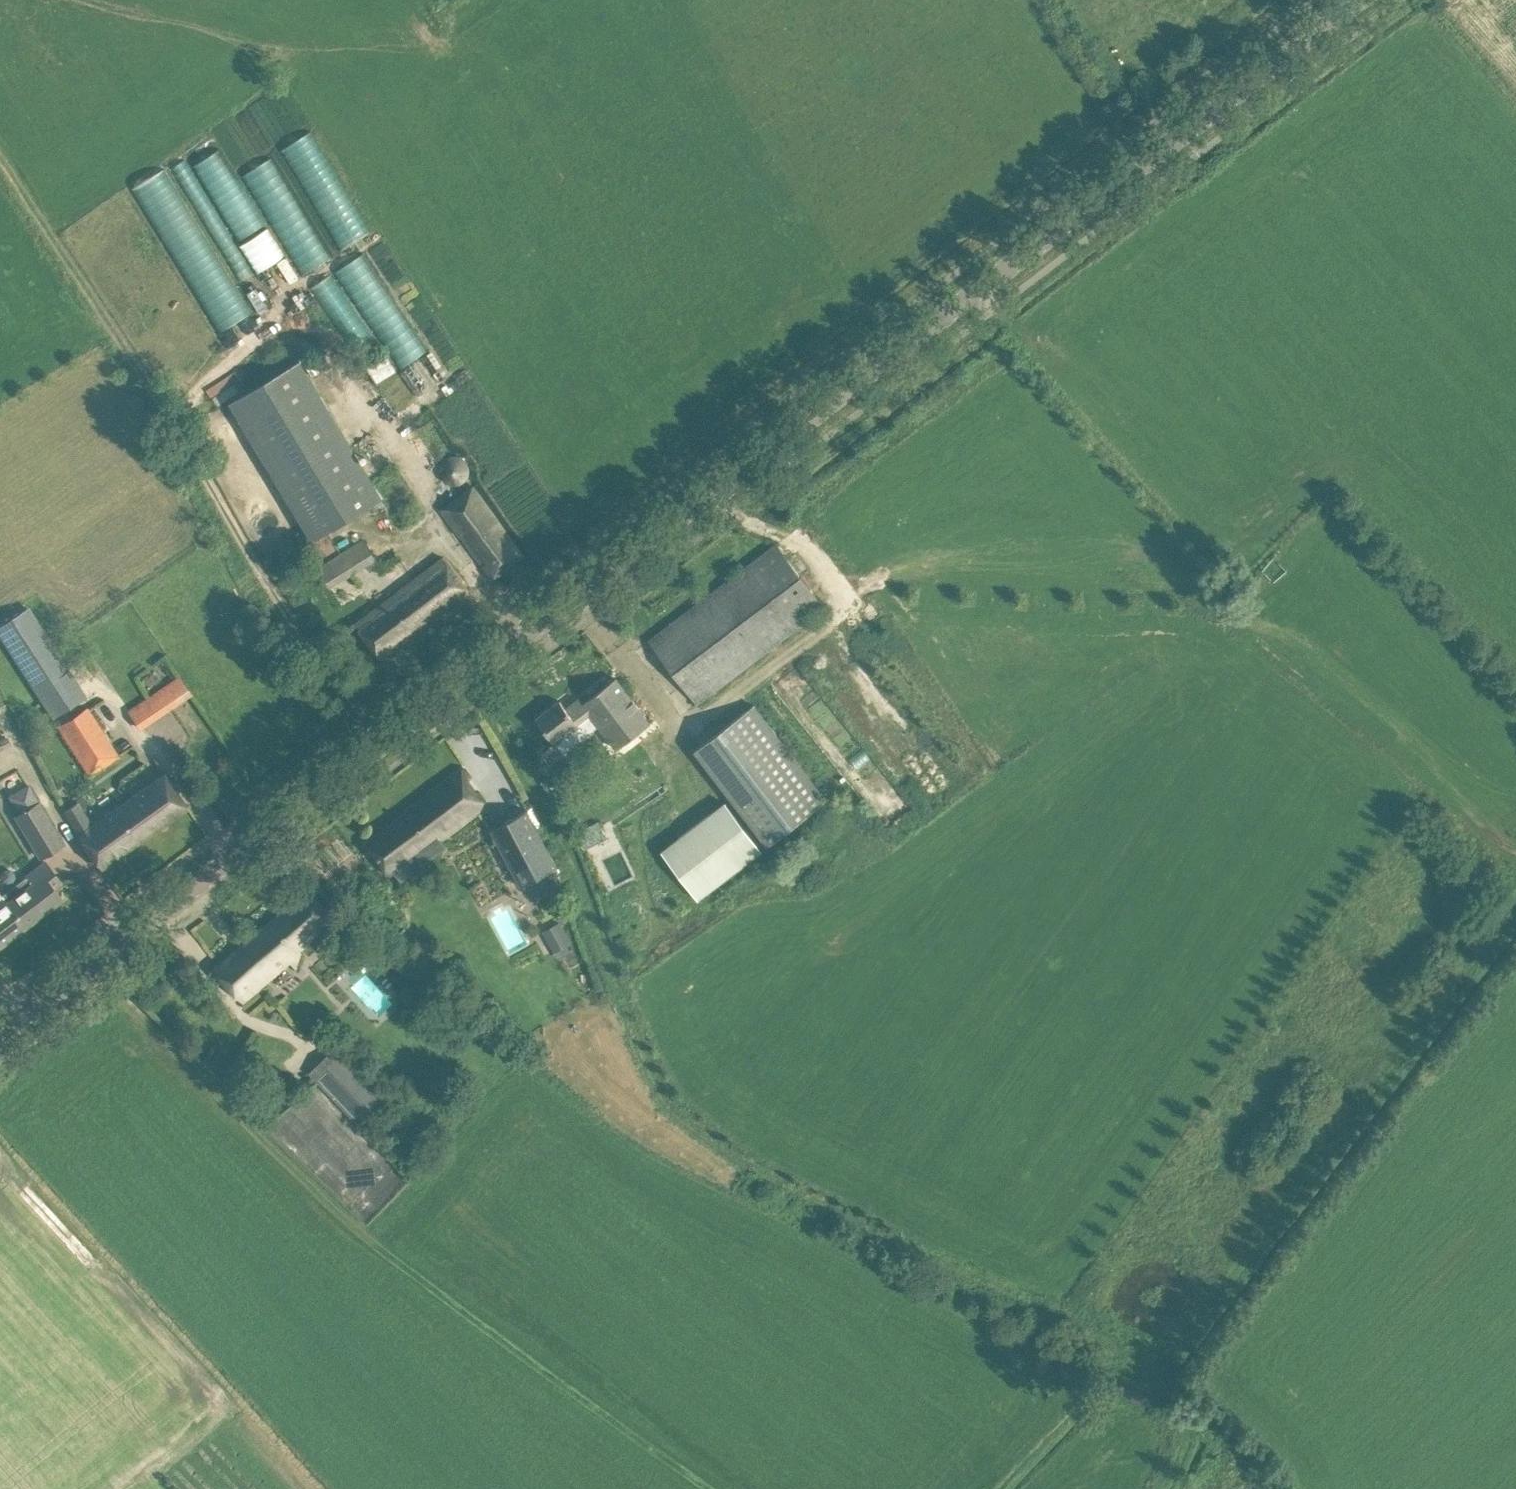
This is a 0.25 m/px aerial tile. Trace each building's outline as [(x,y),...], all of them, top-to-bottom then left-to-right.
[(315,130),(284,147),(339,250),(370,233),(315,130)] [(293,280),(294,279),(229,147),(196,163),(192,156),(180,162),(239,281),(283,260),(293,280)] [(330,259),(276,156),(249,170),(302,274),(330,259)] [(137,184),(213,334),(252,315),(203,219),(175,165),(137,184)] [(398,370),(427,353),(367,252),(339,269),(398,370)] [(334,273),(314,284),(352,353),(372,342),(334,273)] [(299,360),(231,402),(314,541),(383,499),(299,360)] [(468,456),(445,457),(446,483),(469,482),(468,456)] [(473,489),(462,498),(443,512),(492,578),(522,555),(473,489)] [(364,575),(384,562),(366,535),(316,568),(340,604),(370,584),(364,575)] [(824,606),(777,544),(650,640),(698,703),(824,606)] [(417,634),(471,593),(444,556),(355,623),(382,658),(416,632),(417,634)] [(78,685),(28,608),(0,625),(0,633),(54,716),(85,696),(78,685)] [(191,693),(185,685),(179,677),(129,711),(140,727),(191,693)] [(616,677),(606,685),(584,702),(580,698),(567,708),(561,700),(537,718),(555,741),(590,714),(615,747),(649,720),(616,677)] [(709,738),(696,748),(771,845),(828,800),(752,703),(741,712),(745,718),(713,744),(709,738)] [(88,706),(59,725),(91,775),(120,756),(88,706)] [(146,768),(153,779),(165,770),(158,760),(146,768)] [(164,773),(123,802),(146,835),(187,806),(164,773)] [(410,813),(368,844),(393,877),(479,810),(455,776),(409,811),(410,813)] [(62,812),(101,867),(146,835),(123,802),(94,822),(78,800),(62,812)] [(728,801),(663,851),(700,900),(765,849),(728,801)] [(16,816),(41,857),(63,843),(38,802),(16,816)] [(556,864),(527,810),(492,829),(521,883),(556,864)] [(600,820),(578,831),(587,848),(609,837),(600,820)] [(6,902),(24,926),(61,898),(60,896),(60,897),(53,888),(61,882),(45,861),(25,877),(1,895),(6,902)] [(338,921),(310,888),(215,968),(245,1003),(302,954),(301,953),(338,921)] [(24,926),(6,902),(0,906),(0,945),(24,926)] [(556,924),(545,930),(561,956),(571,950),(556,924)] [(334,1045),(307,1069),(357,1124),(384,1100),(334,1045)]
